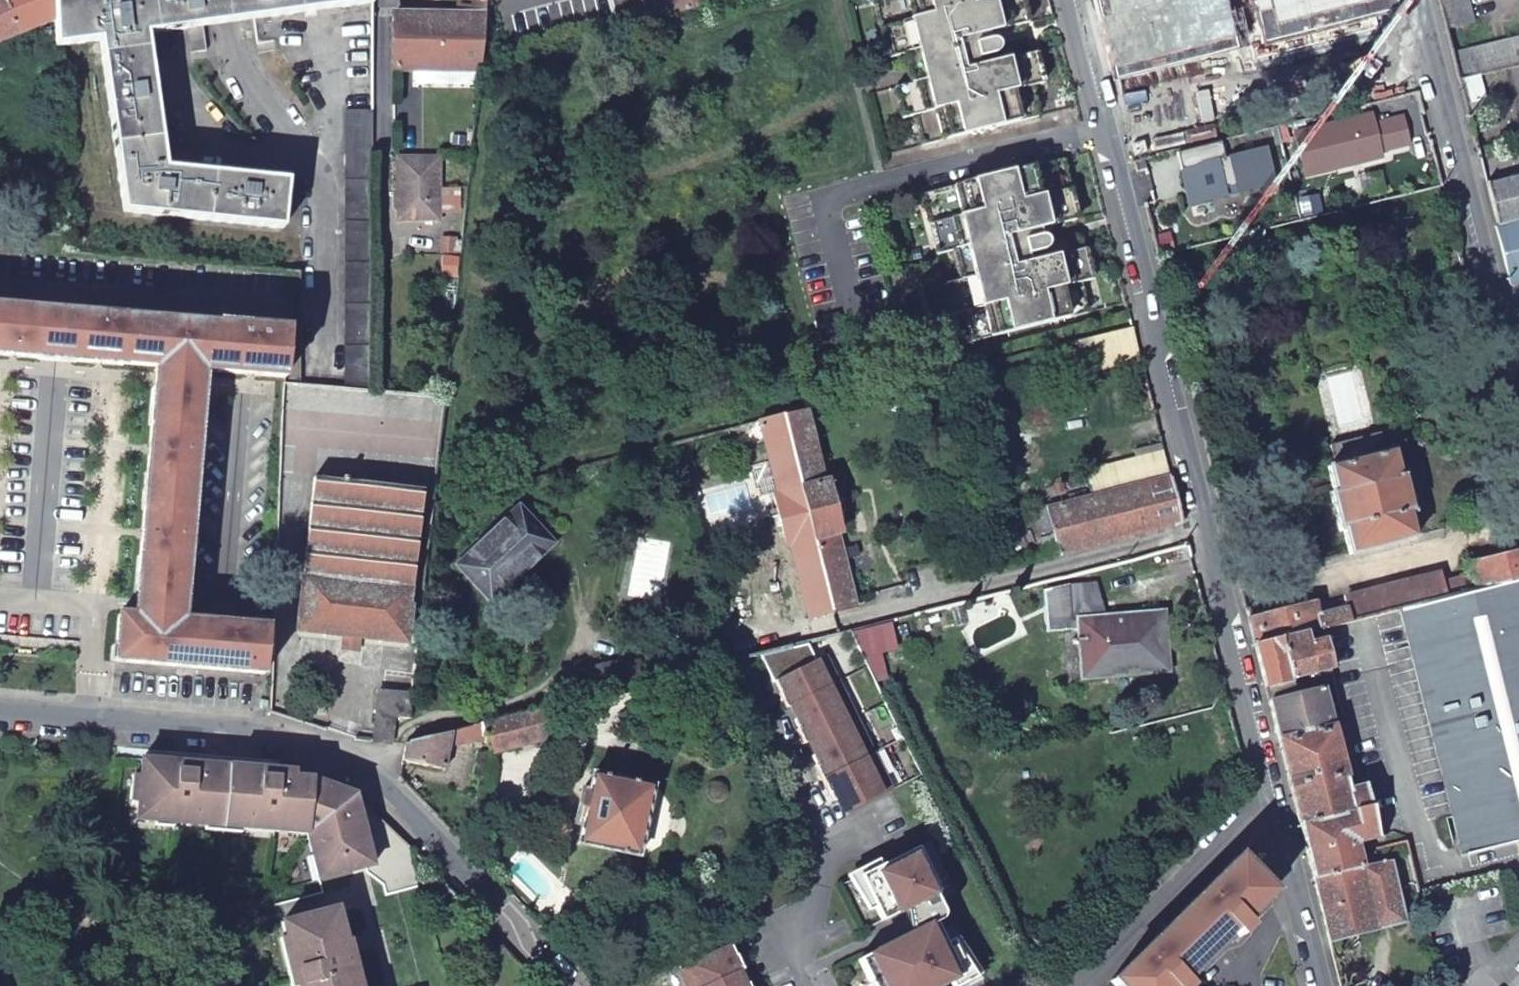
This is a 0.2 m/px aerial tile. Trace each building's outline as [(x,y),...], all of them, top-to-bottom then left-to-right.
[(56,25),(54,0),(0,0),(0,46),(56,25)] [(56,25),(57,47),(101,42),(125,211),(283,227),(287,183),(165,172),(145,36),(187,30),(229,24),(270,18),(371,3),(371,0),(54,0),(56,25)] [(393,68),(479,69),(487,0),(457,0),(456,14),(393,14),(393,68)] [(616,26),(645,19),(641,0),(609,0),(616,26)] [(888,60),(919,51),(926,79),(895,87),(903,119),(915,116),(922,146),(1038,117),(1030,86),(1044,83),(1036,51),(1021,55),(1019,48),(1016,44),(1012,42),(998,46),(996,42),(991,42),(989,32),(1028,22),(1022,0),(873,0),(888,60)] [(1094,5),(1118,102),(1177,88),(1155,0),(1115,0),(1094,5)] [(1438,0),(1445,28),(1474,21),(1468,0),(1438,0)] [(1458,80),(1478,75),(1518,65),(1518,37),(1451,53),(1458,80)] [(1458,80),(1466,113),(1487,109),(1478,75),(1458,80)] [(371,108),(343,108),(344,388),(372,389),(371,108)] [(1295,133),(1304,169),(1338,161),(1340,167),(1381,157),(1380,151),(1408,143),(1402,117),(1374,124),(1371,114),(1295,133)] [(1148,131),(1154,157),(1206,144),(1200,118),(1148,131)] [(1177,153),(1189,205),(1225,196),(1223,190),(1236,187),(1238,193),(1273,186),(1265,150),(1225,159),(1221,143),(1177,153)] [(439,155),(396,155),(396,193),(400,193),(401,202),(397,206),(397,219),(440,217),(439,155)] [(1070,252),(1068,243),(1065,240),(1062,239),(1051,241),(1048,240),(1047,238),(1042,237),(1040,229),(1079,220),(1063,158),(923,194),(937,255),(969,247),(976,275),(945,283),(953,314),(964,311),(972,341),(1088,311),(1081,281),(1093,277),(1085,248),(1070,252)] [(1498,228),(1518,223),(1518,176),(1486,184),(1498,228)] [(1498,228),(1496,229),(1510,286),(1518,284),(1518,223),(1498,228)] [(125,367),(125,365),(158,368),(157,384),(136,602),(134,618),(118,616),(113,662),(264,678),(269,631),(182,623),(183,607),(205,388),(206,373),(289,380),(293,332),(224,326),(224,327),(0,306),(0,354),(125,367)] [(1140,357),(1133,328),(1073,343),(1080,373),(1140,357)] [(782,415),(831,611),(853,605),(835,533),(838,531),(834,513),(844,511),(840,497),(831,499),(827,480),(823,480),(806,410),(782,415)] [(809,615),(831,611),(782,415),(760,421),(778,493),(774,494),(788,544),(791,543),(809,615)] [(1393,450),(1327,468),(1334,493),(1330,494),(1339,532),(1344,531),(1350,554),(1416,537),(1409,513),(1414,512),(1404,474),(1400,475),(1393,450)] [(1098,494),(1171,475),(1166,456),(1094,475),(1098,494)] [(1183,522),(1171,475),(1098,494),(1032,511),(1043,557),(1183,522)] [(417,488),(311,481),(296,630),(342,634),(358,636),(405,640),(417,488)] [(551,543),(517,508),(458,564),(492,599),(551,543)] [(1321,629),(1400,610),(1518,581),(1518,548),(1468,561),(1471,575),(1442,583),(1440,574),(1343,598),(1346,607),(1316,614),(1313,601),(1248,618),(1254,646),(1321,629)] [(1400,610),(1464,856),(1518,842),(1518,581),(1400,610)] [(1169,670),(1163,611),(1115,616),(1115,619),(1107,620),(1095,584),(1072,585),(1043,592),(1047,632),(1077,629),(1082,685),(1143,679),(1142,672),(1169,670)] [(851,630),(868,665),(884,661),(881,651),(897,646),(891,620),(851,630)] [(1330,669),(1321,629),(1254,646),(1265,687),(1290,681),(1289,679),(1330,669)] [(358,636),(342,634),(341,648),(357,649),(358,636)] [(806,641),(759,653),(772,679),(776,678),(782,689),(777,691),(785,705),(789,702),(837,680),(823,653),(814,657),(806,641)] [(837,680),(789,702),(800,724),(796,726),(803,740),(807,738),(855,714),(837,680)] [(1268,700),(1279,743),(1332,730),(1326,705),(1321,687),(1268,700)] [(409,717),(412,692),(378,690),(374,741),(390,742),(393,715),(409,717)] [(562,702),(482,722),(486,737),(489,750),(570,730),(562,702)] [(1345,726),(1339,702),(1326,705),(1332,730),(1345,726)] [(873,750),(855,714),(807,738),(818,760),(814,762),(821,776),(873,750)] [(486,737),(482,722),(450,730),(448,746),(486,737)] [(450,730),(405,741),(402,765),(445,771),(448,746),(450,730)] [(1361,843),(1370,841),(1378,839),(1365,787),(1348,790),(1332,730),(1279,743),(1299,825),(1353,812),(1361,843)] [(891,787),(873,750),(821,776),(827,789),(832,787),(844,810),(891,787)] [(346,871),(359,868),(354,851),(353,843),(366,830),(356,795),(311,778),(293,776),(293,770),(256,767),(179,761),(140,758),(138,775),(131,774),(129,800),(137,801),(135,818),(156,819),(156,813),(173,815),(172,821),(206,824),(206,817),(243,821),(242,827),(293,831),(293,825),(309,826),(309,833),(320,877),(346,871)] [(579,845),(640,857),(654,787),(593,776),(590,792),(582,791),(574,826),(582,828),(579,845)] [(375,863),(393,830),(387,824),(378,816),(356,795),(366,830),(353,843),(354,851),(359,868),(375,863)] [(1356,844),(1361,843),(1353,812),(1299,825),(1313,879),(1361,867),(1356,844)] [(398,893),(422,886),(413,850),(393,830),(375,863),(359,868),(346,871),(350,884),(346,906),(282,923),(294,968),(289,970),(292,985),(422,985),(398,893)] [(933,842),(920,848),(940,890),(944,897),(957,891),(933,842)] [(844,884),(874,951),(858,959),(872,985),(986,985),(944,897),(940,890),(920,848),(862,875),(844,884)] [(1172,919),(1207,955),(1232,931),(1238,937),(1249,926),(1243,920),(1271,892),(1236,856),(1172,919)] [(1313,879),(1328,939),(1400,921),(1385,861),(1375,864),(1361,867),(1313,879)] [(1207,955),(1172,919),(1110,980),(1115,985),(1189,985),(1183,980),(1207,955)] [(687,985),(709,985),(739,972),(744,970),(737,957),(733,959),(729,952),(734,949),(727,935),(683,956),(690,970),(681,973),(687,985)] [(739,972),(709,985),(746,985),(739,972)]
